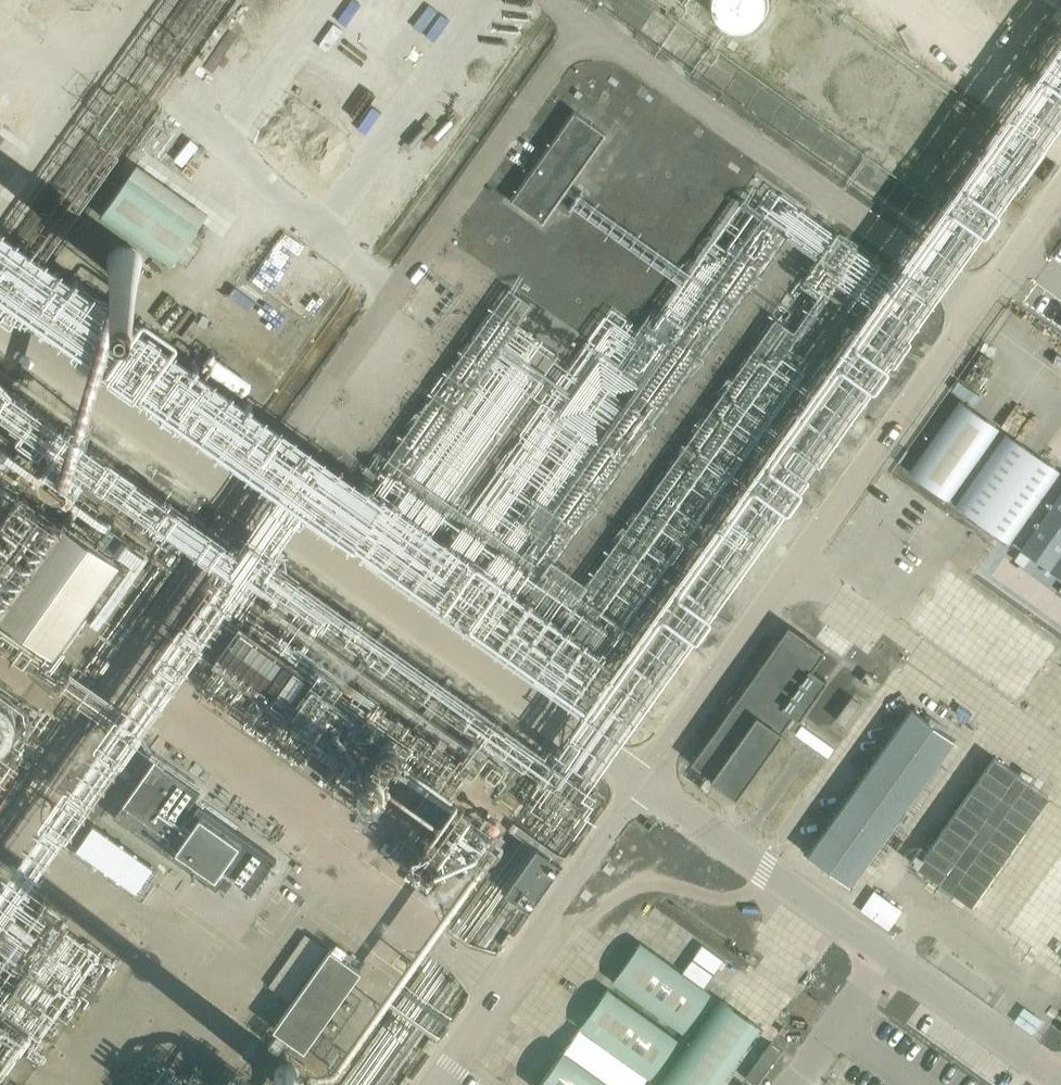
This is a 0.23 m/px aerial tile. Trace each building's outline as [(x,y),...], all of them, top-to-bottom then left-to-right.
[(100,22),(116,0),(68,0),(100,22)] [(450,19),(491,49),(515,15),(494,0),(464,0),(450,19)] [(763,0),(712,0),(712,2),(714,8),(717,13),(721,17),(726,20),(732,22),(738,23),(743,22),(749,20),(754,17),(758,13),(761,8),(763,2),(763,0)] [(575,113),(513,200),(543,223),(606,135),(575,113)] [(129,178),(102,217),(173,267),(200,229),(129,178)] [(303,326),(330,281),(267,242),(239,287),(303,326)] [(133,277),(140,249),(117,243),(110,271),(133,277)] [(105,372),(185,424),(203,396),(208,400),(220,381),(172,349),(181,335),(145,311),(105,372)] [(960,401),(910,472),(949,500),(999,429),(960,401)] [(957,506),(1011,544),(1060,473),(1007,435),(957,506)] [(0,478),(0,625),(48,659),(117,561),(0,478)] [(910,625),(1019,702),(1056,648),(947,572),(910,625)] [(787,624),(690,762),(733,793),(789,712),(797,718),(825,679),(810,669),(824,649),(787,624)] [(308,759),(295,769),(328,783),(343,782),(355,797),(407,778),(409,779),(407,785),(411,784),(405,798),(428,808),(426,771),(408,777),(403,763),(382,771),(404,753),(398,751),(398,736),(339,663),(331,681),(306,682),(306,691),(314,694),(303,703),(271,715),(282,719),(278,727),(288,719),(299,724),(304,737),(296,740),(297,745),(308,759)] [(25,708),(0,690),(0,743),(25,708)] [(909,709),(809,855),(854,886),(954,740),(909,709)] [(975,904),(1049,793),(993,755),(919,866),(975,904)] [(154,759),(109,822),(213,897),(225,881),(248,897),(275,859),(199,805),(206,796),(154,759)] [(467,873),(496,830),(459,805),(451,816),(446,813),(421,849),(414,845),(404,861),(435,882),(454,853),(465,861),(460,868),(467,873)] [(92,829),(75,854),(135,897),(152,872),(92,829)] [(535,846),(503,891),(528,908),(559,863),(535,846)] [(863,910),(891,927),(903,907),(875,890),(863,910)] [(710,996),(639,946),(612,984),(684,1034),(710,996)] [(331,949),(274,1028),(304,1050),(362,971),(331,949)] [(17,1047),(68,1018),(70,1010),(55,997),(74,987),(77,992),(92,983),(87,979),(114,964),(118,953),(99,964),(95,956),(3,1009),(0,1017),(0,1084),(5,1084),(17,1047)] [(678,1041),(607,991),(580,1029),(652,1079),(678,1041)] [(662,1084),(718,1084),(761,1023),(723,997),(662,1084)] [(539,1084),(610,1084),(562,1052),(539,1084)]
